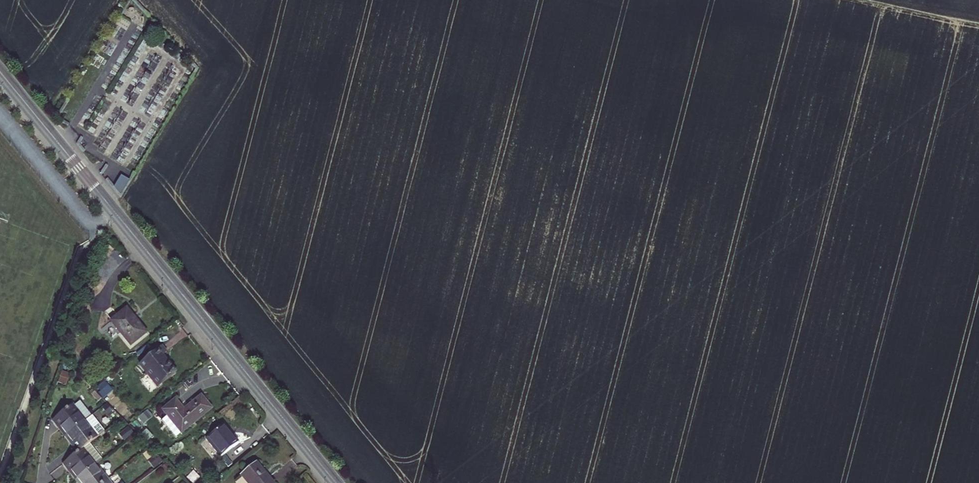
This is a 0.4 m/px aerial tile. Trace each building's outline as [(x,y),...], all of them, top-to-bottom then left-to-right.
[(120,176),(112,189),(121,195),(130,182),(120,176)] [(145,331),(125,307),(110,318),(130,343),(145,331)] [(165,353),(160,346),(140,362),(159,385),(176,372),(163,355),(165,353)] [(92,389),(97,399),(111,392),(106,382),(92,389)] [(174,400),(163,409),(181,432),(210,409),(199,397),(183,410),(174,400)] [(49,425),(61,440),(87,419),(89,418),(78,404),(70,411),(67,408),(49,425)] [(87,419),(61,440),(75,455),(85,446),(100,434),(87,419)] [(234,441),(220,423),(204,436),(217,454),(234,441)] [(75,455),(60,467),(73,482),(93,466),(98,462),(85,446),(75,455)] [(255,465),(242,475),(248,482),(269,482),(255,465)] [(73,482),(105,482),(106,482),(93,466),(73,482)]
